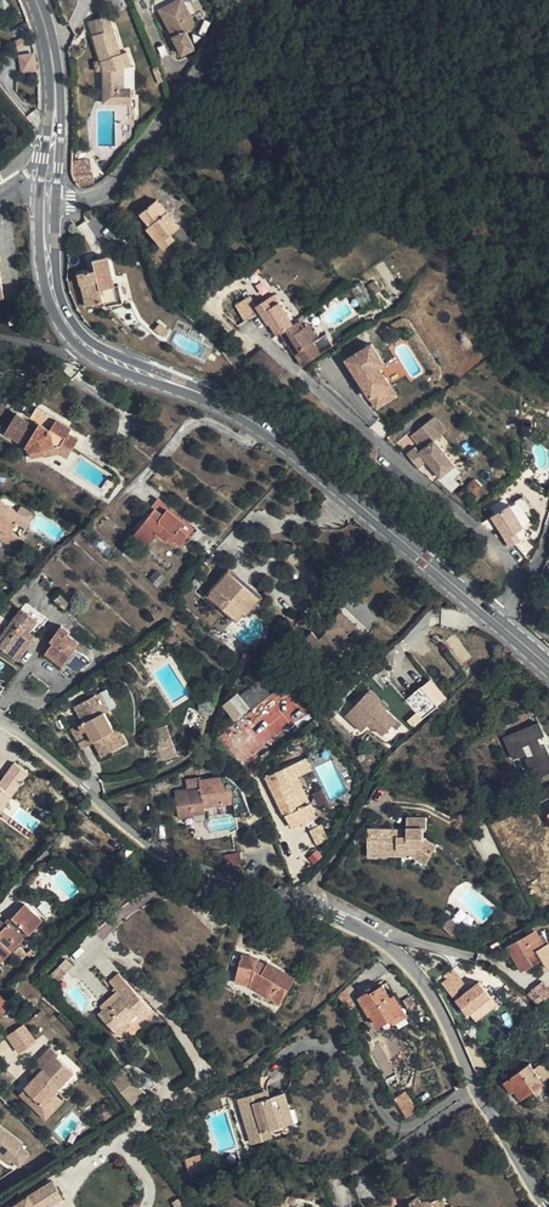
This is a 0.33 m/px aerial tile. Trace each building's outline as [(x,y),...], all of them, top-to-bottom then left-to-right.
[(160,12),(170,29),(187,20),(192,29),(194,22),(183,0),(160,12)] [(105,70),(104,83),(104,104),(131,103),(131,87),(126,86),(125,67),(132,65),(127,51),(121,53),(110,14),(89,21),(105,70)] [(170,29),(183,54),(195,48),(187,32),(192,29),(187,20),(170,29)] [(32,31),(29,21),(12,30),(16,40),(32,31)] [(20,73),(36,72),(34,53),(18,55),(20,73)] [(153,68),(159,83),(165,81),(159,65),(153,68)] [(95,83),(104,83),(105,70),(95,69),(95,83)] [(123,107),(123,127),(135,126),(135,107),(123,107)] [(90,158),(72,161),(72,163),(72,168),(71,171),(71,172),(72,174),(72,175),(73,177),(93,174),(90,158)] [(93,174),(73,177),(73,179),(74,180),(75,182),(76,184),(78,185),(79,187),(82,188),(85,188),(87,188),(90,188),(95,186),(96,185),(93,174)] [(148,228),(164,248),(176,239),(172,234),(181,226),(158,199),(141,213),(151,225),(148,228)] [(80,273),(87,306),(104,302),(105,307),(123,303),(119,285),(115,286),(108,257),(94,260),(96,270),(80,273)] [(170,282),(163,285),(171,302),(177,300),(170,282)] [(274,294),(267,299),(272,306),(279,302),(274,294)] [(251,297),(235,306),(245,321),(260,312),(268,325),(270,324),(277,334),(281,332),(293,325),(279,302),(272,306),(267,299),(256,306),(251,297)] [(162,321),(154,329),(163,337),(171,329),(162,321)] [(293,325),(281,332),(302,365),(334,345),(327,334),(313,342),(304,327),(301,329),(297,322),(293,325)] [(373,344),(347,361),(358,377),(360,375),(364,381),(361,383),(378,409),(398,396),(381,368),(386,365),(373,344)] [(261,348),(249,361),(272,383),(285,370),(261,348)] [(360,375),(358,377),(354,379),(358,385),(361,383),(364,381),(360,375)] [(62,445),(70,432),(72,428),(37,407),(29,420),(17,413),(5,434),(28,448),(32,459),(45,456),(43,449),(57,446),(62,445)] [(434,417),(430,421),(442,435),(446,431),(434,417)] [(441,477),(456,465),(435,441),(442,435),(430,421),(411,437),(423,450),(421,452),(416,447),(408,455),(420,468),(428,461),(441,477)] [(57,446),(58,453),(59,453),(68,459),(80,438),(70,432),(62,445),(57,446)] [(408,455),(416,447),(406,435),(398,443),(408,455)] [(45,456),(58,453),(57,446),(43,449),(45,456)] [(16,543),(20,537),(12,532),(23,514),(0,500),(0,528),(3,529),(0,534),(0,539),(14,547),(16,543)] [(163,514),(167,509),(160,503),(155,508),(163,514)] [(510,504),(492,516),(510,547),(521,540),(517,532),(524,527),(510,504)] [(163,514),(155,508),(135,533),(150,545),(159,533),(167,540),(170,535),(175,539),(182,545),(184,542),(188,537),(187,536),(187,534),(186,533),(185,532),(180,528),(185,522),(167,509),(163,514)] [(185,532),(186,533),(192,537),(197,531),(185,522),(180,528),(185,532)] [(170,535),(167,540),(172,544),(175,539),(170,535)] [(16,543),(14,547),(13,548),(18,551),(22,546),(16,543)] [(159,571),(153,578),(161,585),(167,578),(159,571)] [(260,598),(229,571),(208,595),(237,620),(244,613),(246,615),(260,598)] [(22,608),(38,620),(44,625),(49,618),(26,602),(22,608)] [(22,608),(0,638),(0,648),(18,661),(32,641),(26,637),(30,631),(38,620),(22,608)] [(341,611),(334,618),(349,632),(353,628),(356,626),(341,611)] [(320,638),(317,636),(312,631),(304,640),(322,657),(317,662),(324,669),(345,646),(350,651),(363,637),(353,628),(349,632),(334,618),(325,628),(327,630),(320,638)] [(325,628),(317,636),(320,638),(327,630),(325,628)] [(26,637),(32,641),(36,636),(30,631),(26,637)] [(53,642),(71,654),(76,647),(59,634),(53,642)] [(63,665),(71,654),(53,642),(46,653),(63,665)] [(243,678),(248,683),(255,677),(250,672),(243,678)] [(259,681),(242,695),(253,708),(270,695),(259,681)] [(390,683),(383,688),(399,705),(406,699),(390,683)] [(415,692),(425,704),(431,698),(422,686),(415,692)] [(100,692),(109,708),(115,704),(107,689),(100,692)] [(397,720),(386,709),(380,703),(383,700),(370,689),(345,716),(362,732),(369,724),(374,729),(375,728),(383,735),(397,720)] [(83,723),(93,741),(102,757),(111,751),(110,748),(117,745),(118,748),(128,742),(120,728),(114,730),(104,711),(109,709),(109,708),(100,692),(74,707),(83,723)] [(230,703),(238,714),(246,707),(238,697),(230,703)] [(380,703),(386,709),(389,706),(383,700),(380,703)] [(504,737),(514,759),(525,754),(522,747),(530,743),(535,756),(526,760),(531,770),(538,767),(542,776),(548,772),(548,753),(546,745),(542,747),(538,738),(545,735),(539,722),(504,737)] [(93,741),(83,723),(71,729),(81,748),(93,741)] [(151,731),(160,757),(176,752),(167,725),(151,731)] [(176,752),(160,757),(162,761),(178,755),(176,752)] [(0,776),(0,811),(31,774),(13,760),(0,776)] [(290,780),(297,777),(307,772),(301,760),(265,777),(284,816),(286,815),(292,828),(316,816),(310,803),(303,790),(296,794),(290,780)] [(201,787),(175,791),(179,819),(194,816),(193,815),(205,812),(204,807),(234,802),(232,788),(248,784),(238,772),(222,776),(200,780),(201,787)] [(296,794),(303,790),(297,777),(290,780),(296,794)] [(398,836),(398,832),(398,829),(368,829),(368,857),(388,857),(388,854),(411,855),(426,863),(437,845),(424,838),(424,829),(426,829),(426,817),(407,817),(407,832),(406,836),(398,836)] [(310,829),(316,841),(328,836),(322,823),(310,829)] [(0,931),(0,964),(13,950),(23,959),(28,954),(17,945),(24,938),(25,939),(43,920),(25,903),(8,922),(9,923),(7,925),(1,932),(0,931)] [(442,926),(453,935),(460,927),(449,918),(442,926)] [(543,945),(534,930),(506,946),(521,971),(542,958),(548,969),(548,942),(543,945)] [(41,950),(36,945),(28,954),(33,958),(41,950)] [(242,954),(236,977),(251,981),(250,986),(273,999),(276,992),(284,996),(295,977),(268,962),(266,965),(258,960),(258,958),(242,954)] [(79,963),(72,956),(65,963),(72,970),(79,963)] [(65,963),(56,972),(63,980),(72,970),(65,963)] [(454,1000),(468,988),(454,970),(439,982),(454,1000)] [(105,1008),(98,1013),(119,1036),(130,1026),(126,1022),(130,1018),(131,1020),(138,1013),(144,1019),(153,1010),(129,984),(119,973),(109,981),(117,991),(122,996),(107,1010),(105,1008)] [(251,981),(236,977),(235,982),(250,986),(251,981)] [(472,1025),(497,1007),(479,982),(454,1000),(472,1025)] [(535,1005),(548,997),(548,989),(545,982),(527,992),(535,1005)] [(383,984),(373,991),(369,993),(368,991),(358,997),(370,1015),(371,1015),(379,1026),(391,1019),(400,1012),(390,996),(383,984)] [(337,995),(344,1004),(353,998),(352,996),(354,995),(348,986),(337,995)] [(122,996),(117,991),(102,1005),(105,1008),(107,1010),(122,996)] [(281,1003),(284,996),(276,992),(273,999),(281,1003)] [(400,1012),(405,1009),(395,993),(390,996),(400,1012)] [(11,1004),(0,995),(0,1017),(11,1004)] [(403,999),(410,1010),(417,1006),(410,995),(403,999)] [(349,1010),(354,1007),(357,1005),(353,998),(344,1004),(349,1010)] [(354,1007),(349,1010),(354,1016),(358,1013),(354,1007)] [(400,1012),(391,1019),(393,1024),(409,1015),(405,1009),(400,1012)] [(25,1030),(34,1038),(39,1033),(30,1025),(25,1030)] [(34,1038),(25,1030),(11,1045),(19,1053),(34,1038)] [(42,1105),(58,1089),(74,1072),(57,1056),(58,1053),(51,1047),(37,1061),(45,1068),(44,1068),(24,1088),(42,1105)] [(504,1082),(511,1093),(515,1090),(521,1098),(543,1082),(543,1081),(548,1076),(548,1072),(542,1063),(534,1069),(529,1063),(504,1082)] [(113,1078),(133,1104),(147,1093),(126,1067),(113,1078)] [(487,1079),(496,1091),(504,1086),(495,1073),(487,1079)] [(268,1089),(260,1092),(262,1099),(270,1097),(268,1089)] [(262,1099),(260,1092),(239,1098),(253,1143),(263,1140),(260,1132),(271,1129),(294,1122),(285,1092),(270,1097),(262,1099)] [(394,1099),(407,1117),(417,1110),(405,1092),(394,1099)] [(105,1104),(102,1104),(100,1105),(97,1108),(96,1111),(97,1114),(98,1116),(101,1118),(104,1119),(108,1118),(109,1117),(110,1116),(112,1112),(111,1109),(110,1107),(108,1105),(105,1104)] [(29,1147),(21,1141),(23,1138),(0,1121),(0,1150),(9,1157),(11,1153),(20,1160),(29,1147)] [(260,1132),(263,1140),(273,1137),(271,1129),(260,1132)] [(185,1159),(187,1164),(197,1161),(195,1155),(185,1159)] [(445,1206),(443,1196),(422,1199),(419,1196),(428,1189),(416,1174),(418,1172),(407,1158),(393,1170),(403,1184),(400,1186),(411,1201),(412,1206),(410,1206),(445,1206)] [(197,1161),(187,1164),(191,1176),(201,1173),(197,1161)] [(63,1198),(52,1181),(13,1206),(48,1206),(63,1198)] [(297,1205),(294,1205),(294,1198),(270,1195),(268,1206),(296,1206),(297,1205)]
